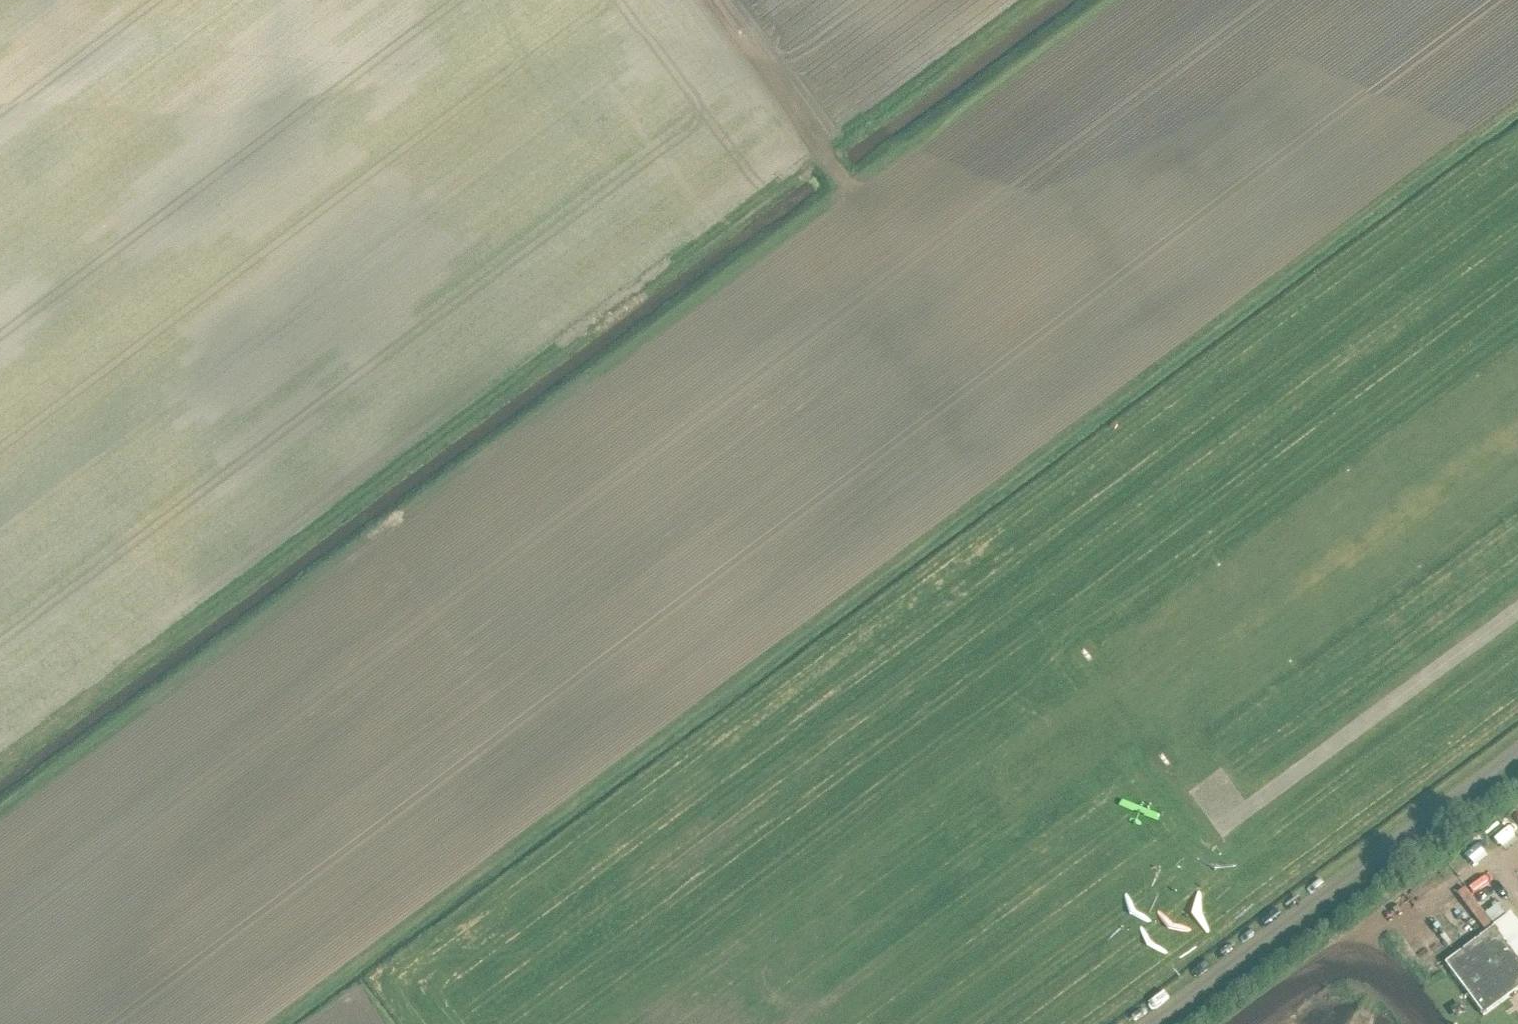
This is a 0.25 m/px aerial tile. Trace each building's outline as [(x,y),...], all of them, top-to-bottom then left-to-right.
[(1495,931),(1445,968),(1483,1019),(1517,993),(1517,963),(1495,931)]
